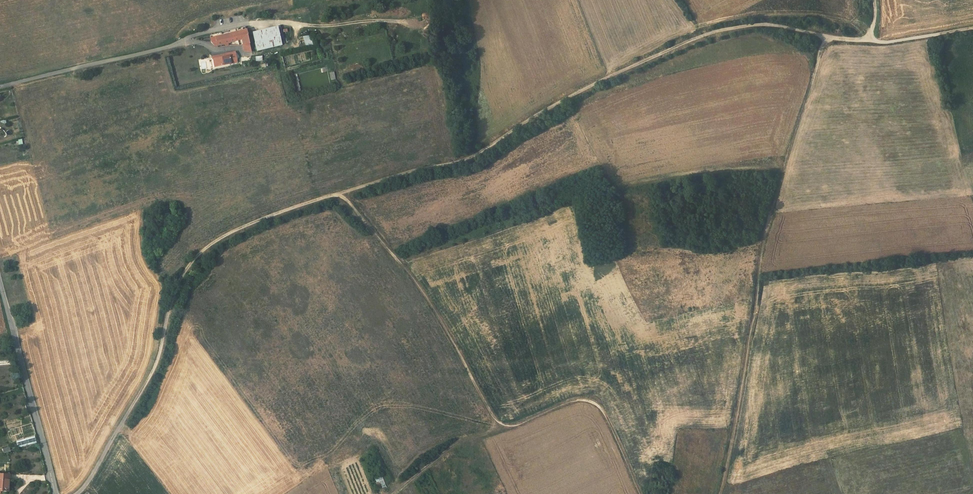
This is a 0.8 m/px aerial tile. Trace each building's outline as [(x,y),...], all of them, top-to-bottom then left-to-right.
[(277,26),(252,32),(257,51),(281,45),(281,44),(285,44),(283,36),(280,37),(278,30),(277,26)] [(246,30),(210,38),(211,42),(215,46),(225,44),(227,43),(229,43),(229,42),(241,39),(243,44),(249,43),(246,30)] [(249,43),(243,44),(244,51),(251,52),(249,43)] [(229,56),(213,59),(214,67),(237,62),(236,57),(230,58),(230,57),(229,58),(229,56)] [(0,473),(0,489),(0,491),(8,491),(9,474),(0,473)]
